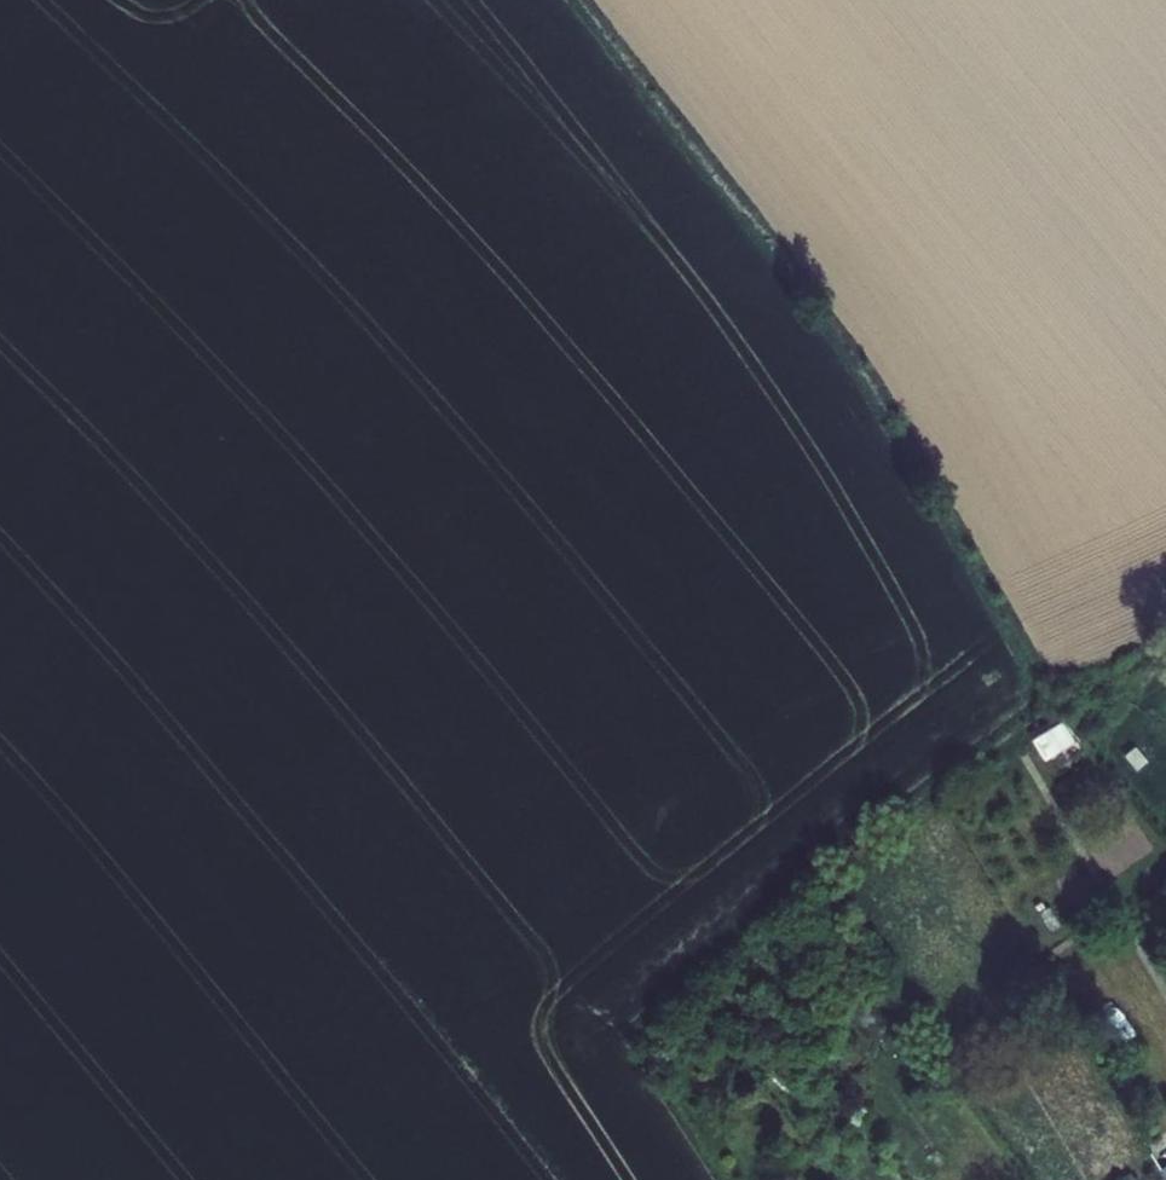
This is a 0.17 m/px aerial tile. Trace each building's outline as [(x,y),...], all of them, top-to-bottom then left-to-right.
[(1058,747),(1050,733),(1039,739),(1048,754),(1058,747)] [(1151,1156),(1159,1172),(1165,1168),(1165,1147),(1151,1156)]
